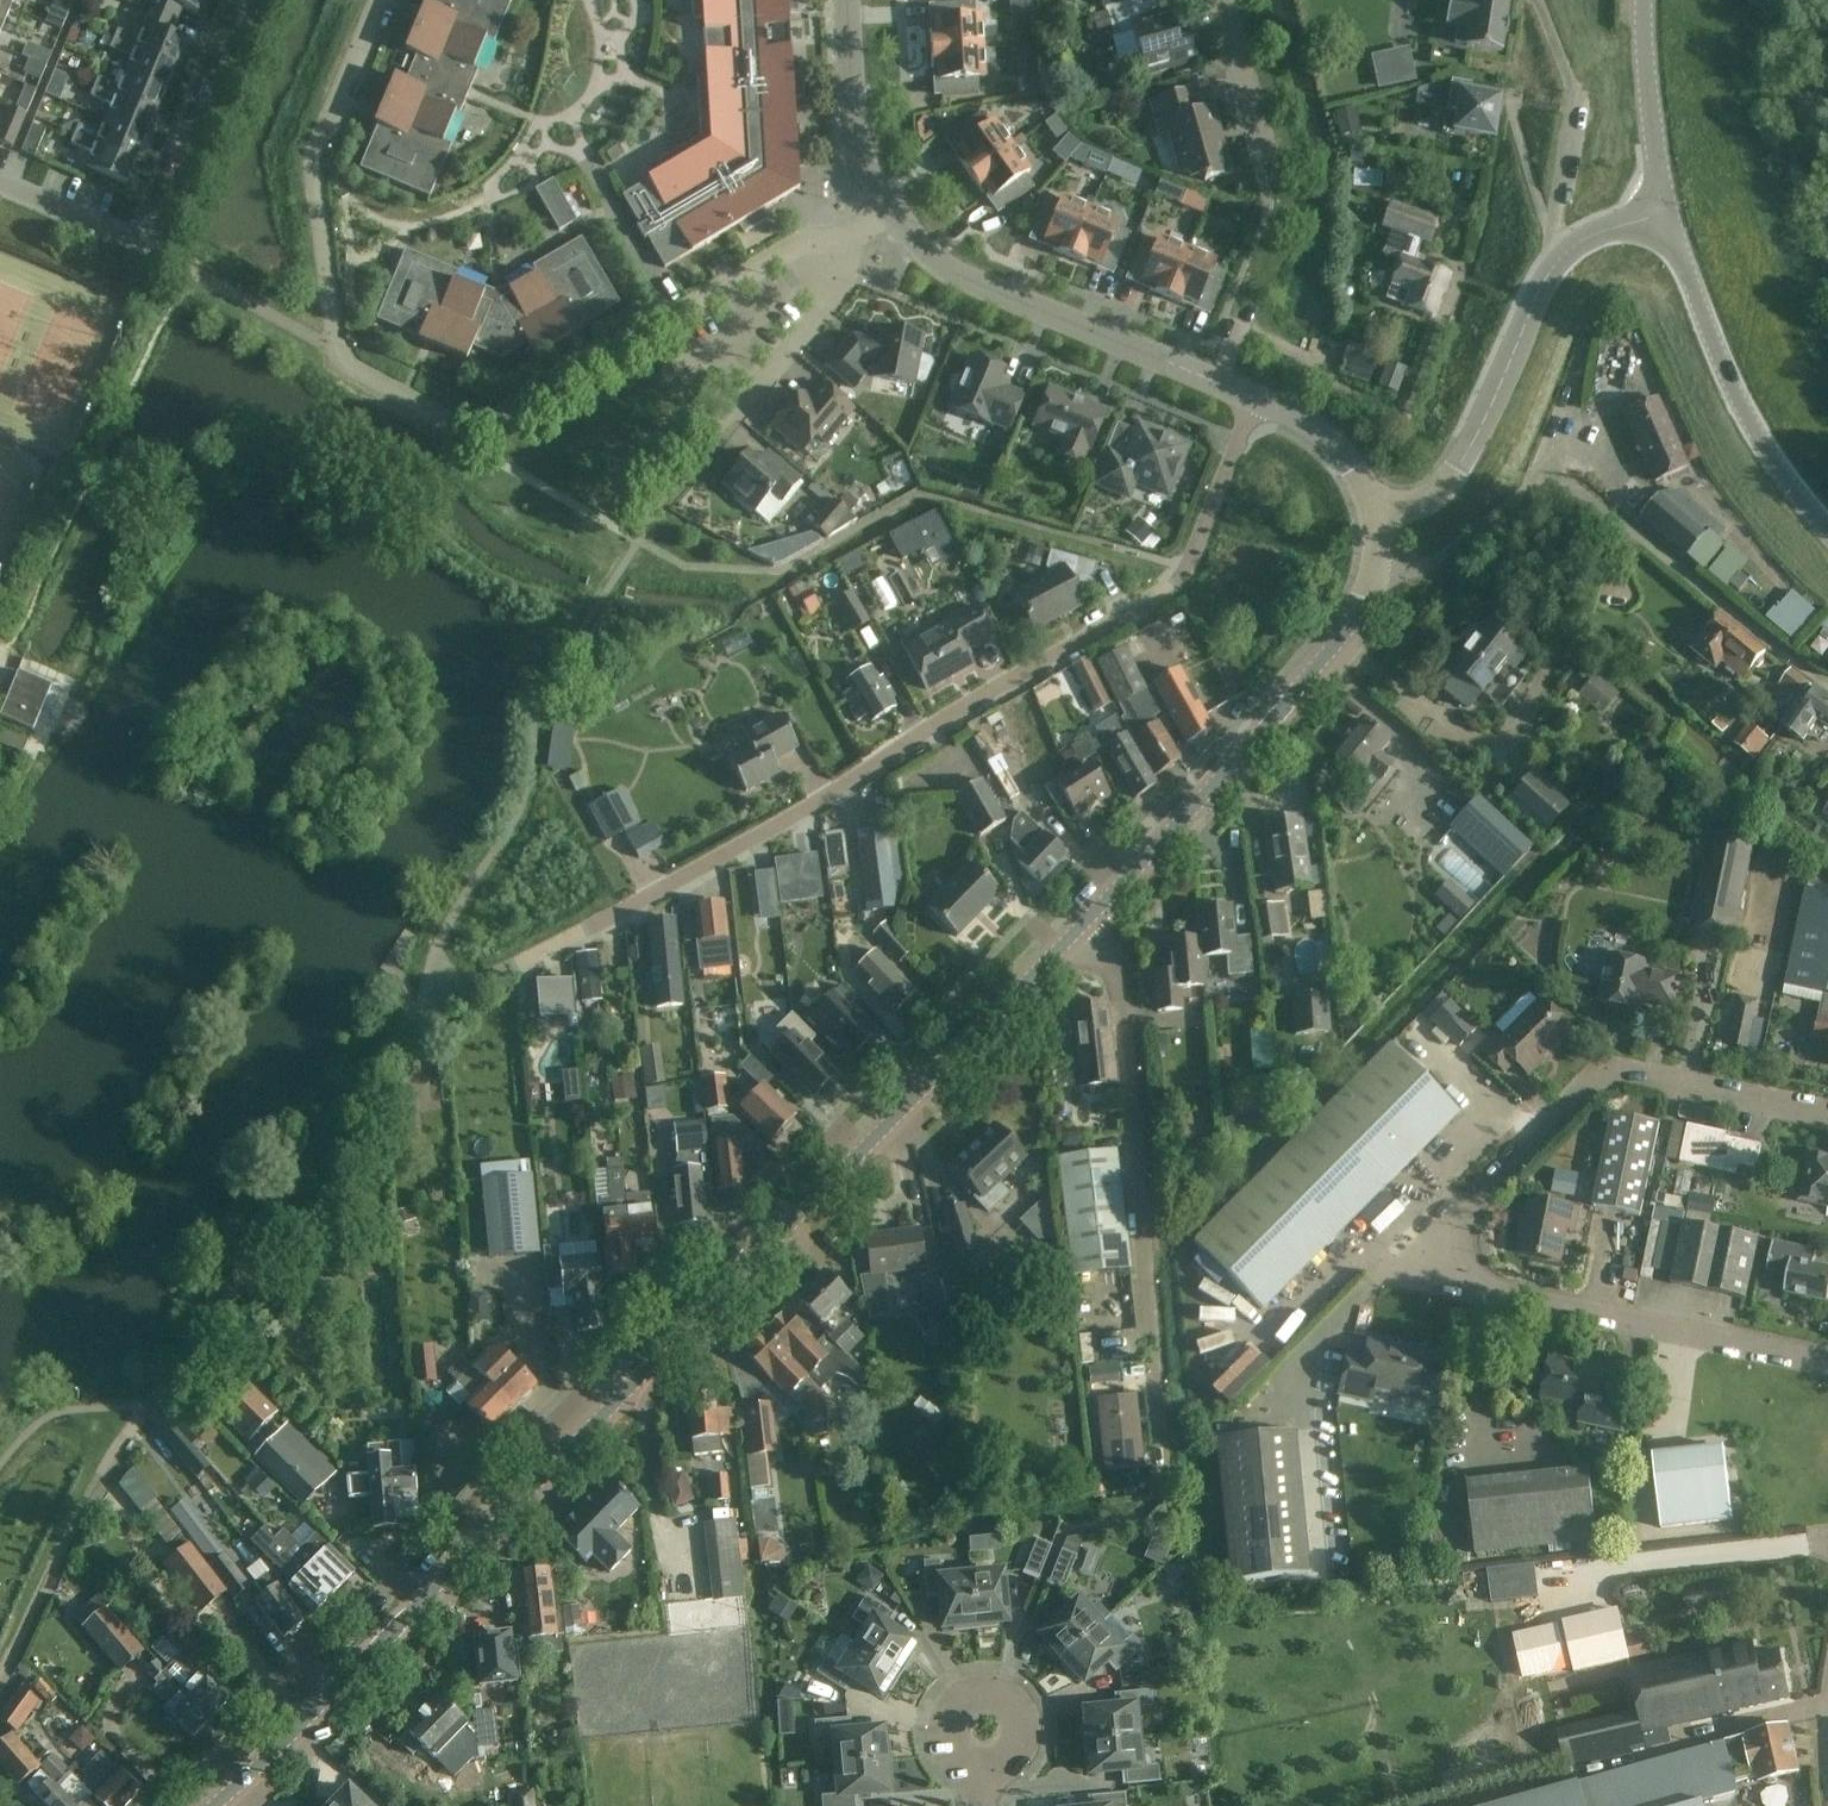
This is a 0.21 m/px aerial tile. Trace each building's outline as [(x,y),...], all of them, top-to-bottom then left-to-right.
[(10,8),(14,0),(0,0),(0,4),(10,8)] [(182,9),(197,15),(203,0),(156,0),(151,11),(176,22),(182,9)] [(422,17),(419,15),(404,51),(416,56),(411,68),(468,92),(478,70),(473,68),(485,39),(494,42),(511,0),(429,0),(422,17)] [(622,196),(640,226),(639,227),(636,227),(644,241),(645,239),(647,238),(651,245),(664,268),(739,225),(744,234),(767,220),(761,211),(786,197),(782,189),(788,177),(797,176),(797,168),(793,99),(803,98),(801,72),(791,73),(787,14),(798,13),(797,0),(692,0),(693,19),(704,19),(707,77),(697,78),(699,117),(699,138),(677,152),(659,162),(664,171),(626,194),(622,196)] [(1102,9),(1135,0),(1100,0),(1102,9)] [(1505,0),(1449,0),(1446,24),(1458,25),(1455,43),(1466,44),(1466,46),(1502,51),(1505,32),(1507,32),(1508,21),(1506,20),(1509,1),(1505,0)] [(1178,42),(1169,10),(1152,15),(1148,1),(1107,13),(1114,37),(1132,32),(1145,77),(1197,62),(1191,39),(1178,42)] [(974,2),(958,3),(934,5),(936,31),(930,31),(931,51),(983,48),(981,18),(975,18),(974,2)] [(10,8),(0,4),(0,32),(10,8)] [(118,30),(114,40),(175,65),(186,41),(170,35),(176,22),(151,11),(139,39),(118,30)] [(131,58),(126,73),(165,89),(175,65),(114,40),(110,49),(131,58)] [(983,48),(931,51),(932,71),(938,70),(940,96),(980,94),(979,78),(984,78),(983,48)] [(1417,79),(1412,56),(1411,50),(1381,57),(1388,85),(1417,79)] [(43,51),(38,64),(45,68),(51,54),(43,51)] [(45,68),(38,64),(29,61),(24,74),(40,81),(45,68)] [(468,92),(411,68),(406,80),(394,76),(379,111),(383,113),(360,168),(429,197),(451,145),(443,142),(455,113),(459,114),(468,92)] [(55,71),(45,95),(60,101),(70,77),(55,71)] [(94,87),(156,113),(165,89),(126,73),(120,87),(98,78),(94,87)] [(1024,91),(1039,90),(1038,75),(1023,76),(1024,91)] [(1470,85),(1452,83),(1448,112),(1446,112),(1443,136),(1457,138),(1458,132),(1494,137),(1497,116),(1498,116),(1501,110),(1500,104),(1499,104),(1500,98),(1469,93),(1470,85)] [(1433,84),(1418,88),(1421,99),(1436,95),(1433,84)] [(16,110),(26,115),(36,91),(26,87),(16,110)] [(112,106),(106,120),(146,137),(156,113),(94,87),(90,97),(112,106)] [(1194,113),(1188,91),(1151,102),(1161,135),(1172,132),(1184,173),(1200,169),(1204,181),(1230,174),(1221,142),(1217,143),(1214,133),(1218,132),(1211,108),(1194,113)] [(26,115),(16,110),(10,108),(0,133),(0,143),(12,148),(26,115)] [(1355,108),(1334,114),(1340,137),(1361,132),(1355,108)] [(959,161),(970,177),(1012,147),(995,122),(990,126),(981,113),(968,122),(948,136),(963,157),(959,161)] [(78,125),(74,135),(136,160),(146,137),(106,120),(100,134),(78,125)] [(21,152),(34,157),(45,131),(32,126),(21,152)] [(92,153),(86,168),(126,185),(136,160),(74,135),(70,144),(92,153)] [(1079,146),(1069,137),(1059,149),(1069,158),(1079,146)] [(618,146),(606,154),(610,161),(623,153),(618,146)] [(1081,146),(1069,159),(1106,175),(1112,159),(1081,146)] [(1012,147),(970,177),(982,193),(987,189),(1002,210),(1034,187),(1025,174),(1030,171),(1012,147)] [(1113,161),(1107,173),(1122,180),(1127,168),(1113,161)] [(1466,173),(1462,190),(1474,192),(1477,174),(1466,173)] [(552,180),(535,190),(559,231),(576,221),(552,180)] [(1186,192),(1160,181),(1155,194),(1181,204),(1186,192)] [(1046,198),(1040,213),(1031,235),(1054,245),(1052,250),(1071,258),(1090,210),(1063,199),(1060,204),(1046,198)] [(1429,243),(1437,220),(1391,204),(1382,226),(1408,235),(1391,283),(1406,288),(1400,305),(1432,317),(1448,274),(1414,262),(1422,240),(1429,243)] [(1118,222),(1090,210),(1071,258),(1089,265),(1091,260),(1115,270),(1124,248),(1130,233),(1116,227),(1118,222)] [(496,291),(501,359),(528,343),(535,356),(581,330),(579,327),(619,303),(581,238),(532,267),(537,274),(509,290),(507,286),(499,291),(496,291)] [(1142,238),(1136,253),(1127,275),(1151,285),(1149,290),(1167,298),(1187,250),(1159,239),(1157,244),(1142,238)] [(457,272),(405,250),(376,320),(419,338),(417,341),(466,361),(472,347),(501,359),(496,291),(493,291),(485,288),(483,292),(454,280),(457,272)] [(1187,250),(1167,298),(1186,305),(1188,300),(1212,310),(1227,273),(1212,267),(1215,262),(1187,250)] [(914,385),(918,360),(923,337),(882,329),(879,345),(865,342),(865,339),(853,337),(827,367),(845,382),(853,389),(869,371),(874,371),(873,377),(914,385)] [(1602,343),(1593,387),(1619,392),(1628,348),(1602,343)] [(1350,345),(1345,360),(1341,373),(1369,383),(1373,373),(1376,374),(1382,356),(1350,345)] [(970,357),(962,377),(957,377),(953,378),(950,382),(950,387),(951,391),(955,394),(949,408),(989,425),(990,423),(1009,431),(1023,396),(998,385),(1003,370),(970,357)] [(1387,364),(1379,388),(1397,394),(1405,371),(1387,364)] [(824,444),(853,410),(841,399),(823,384),(811,398),(812,400),(807,406),(796,397),(771,427),(802,453),(815,436),(824,444)] [(1049,389),(1040,411),(1034,427),(1064,439),(1058,455),(1080,464),(1087,449),(1090,450),(1093,441),(1103,419),(1086,412),(1089,406),(1049,389)] [(1686,468),(1655,399),(1624,413),(1655,482),(1686,468)] [(1109,453),(1100,475),(1097,484),(1127,496),(1134,481),(1167,495),(1187,446),(1138,426),(1125,459),(1109,453)] [(1682,449),(1688,464),(1700,459),(1694,444),(1682,449)] [(770,494),(781,502),(800,481),(768,453),(758,464),(747,455),(722,485),(754,512),(770,494)] [(902,463),(889,468),(897,488),(910,483),(902,463)] [(960,480),(956,490),(976,498),(980,488),(960,480)] [(1665,500),(1657,494),(1638,516),(1703,570),(1724,546),(1722,544),(1733,531),(1679,484),(1665,500)] [(811,525),(827,538),(857,520),(835,498),(811,525)] [(1139,518),(1125,534),(1141,547),(1154,532),(1139,518)] [(1025,564),(1039,568),(1044,549),(1030,545),(1025,564)] [(1727,547),(1706,573),(1725,588),(1746,561),(1727,547)] [(1077,559),(1050,552),(1046,568),(1049,574),(1014,593),(1021,607),(1033,628),(1061,613),(1063,615),(1083,605),(1068,578),(1073,576),(1077,559)] [(812,592),(800,599),(810,616),(822,609),(812,592)] [(852,592),(834,603),(853,634),(870,622),(852,592)] [(1819,615),(1807,605),(1793,592),(1777,610),(1775,608),(1766,618),(1795,643),(1811,623),(1819,615)] [(921,649),(907,656),(926,690),(972,665),(965,652),(993,636),(976,607),(947,623),(949,626),(918,643),(921,649)] [(1158,626),(1164,636),(1186,622),(1181,613),(1158,626)] [(1715,670),(1728,653),(1751,671),(1766,653),(1724,619),(1702,645),(1695,653),(1715,670)] [(1456,675),(1442,692),(1467,713),(1482,695),(1500,711),(1525,679),(1515,672),(1526,658),(1514,649),(1502,640),(1484,625),(1479,631),(1466,647),(1449,669),(1456,675)] [(1634,643),(1632,659),(1651,662),(1654,645),(1634,643)] [(1097,664),(1115,700),(1126,720),(1121,724),(1157,776),(1180,760),(1145,707),(1134,690),(1143,686),(1125,650),(1097,664)] [(1071,665),(1072,667),(1094,712),(1104,707),(1110,719),(1118,715),(1089,657),(1071,665)] [(871,723),(895,708),(870,668),(846,683),(854,695),(844,700),(858,722),(867,716),(871,723)] [(1781,700),(1769,715),(1775,719),(1781,724),(1792,709),(1797,704),(1811,685),(1791,669),(1776,688),(1772,693),(1781,700)] [(1186,743),(1211,729),(1178,671),(1153,685),(1186,743)] [(0,714),(0,716),(32,729),(51,686),(17,672),(4,704),(0,714)] [(1052,679),(1032,691),(1041,712),(1064,697),(1052,679)] [(1594,693),(1607,704),(1618,690),(1605,679),(1594,693)] [(1789,717),(1781,729),(1802,742),(1809,731),(1817,720),(1827,728),(1827,696),(1816,688),(1809,699),(1804,696),(1789,717)] [(727,760),(734,772),(746,792),(780,773),(774,761),(798,748),(780,715),(743,735),(750,747),(727,760)] [(1717,718),(1712,725),(1723,734),(1728,728),(1717,718)] [(1331,756),(1359,778),(1353,786),(1367,797),(1394,765),(1379,752),(1388,741),(1361,719),(1331,756)] [(1734,743),(1751,757),(1767,738),(1749,723),(1734,743)] [(0,734),(0,745),(22,754),(27,741),(2,730),(0,734)] [(1103,749),(1123,779),(1136,798),(1157,784),(1124,735),(1103,749)] [(1085,738),(1070,748),(1080,765),(1095,755),(1094,753),(1089,744),(1085,738)] [(562,742),(555,746),(563,764),(571,761),(562,742)] [(1070,750),(1061,754),(1067,770),(1078,764),(1070,750)] [(8,758),(0,754),(0,766),(10,771),(15,762),(8,758)] [(1109,797),(1097,777),(1089,765),(1065,779),(1062,775),(1043,786),(1048,794),(1057,808),(1067,802),(1077,817),(1109,797)] [(1513,801),(1547,831),(1566,809),(1533,779),(1513,801)] [(956,794),(980,837),(1006,821),(982,780),(956,794)] [(1013,810),(1022,806),(1010,785),(1003,790),(1013,810)] [(623,832),(627,838),(638,859),(653,851),(640,828),(641,827),(620,791),(588,809),(606,841),(623,832)] [(1504,874),(1530,845),(1477,797),(1451,826),(1504,874)] [(1017,863),(1022,867),(1039,884),(1066,856),(1020,813),(1015,818),(1012,818),(1010,842),(1016,841),(1028,852),(1017,863)] [(1265,821),(1268,845),(1274,890),(1310,885),(1301,817),(1265,821)] [(906,895),(895,822),(856,828),(869,920),(898,916),(906,895)] [(1752,843),(1709,835),(1689,930),(1732,938),(1752,843)] [(779,887),(819,881),(816,856),(776,862),(779,887)] [(928,909),(957,937),(1000,893),(971,865),(928,909)] [(762,908),(775,906),(771,874),(757,876),(762,908)] [(1456,915),(1464,906),(1442,885),(1433,894),(1456,915)] [(1804,887),(1783,986),(1823,995),(1817,1021),(1814,1021),(1812,1022),(1810,1025),(1809,1027),(1809,1029),(1810,1032),(1811,1033),(1814,1035),(1814,1037),(1827,1040),(1827,900),(1804,887)] [(1256,908),(1261,942),(1288,938),(1284,904),(1256,908)] [(722,905),(697,908),(701,944),(726,941),(722,905)] [(1198,910),(1200,938),(1202,957),(1226,955),(1228,977),(1253,975),(1249,937),(1234,938),(1231,907),(1198,910)] [(674,920),(650,923),(648,923),(657,1007),(683,1004),(674,920)] [(886,926),(876,936),(887,948),(886,949),(899,963),(911,951),(886,926)] [(1157,1012),(1181,1010),(1179,989),(1204,987),(1200,939),(1167,942),(1169,973),(1154,975),(1157,1012)] [(641,946),(628,948),(629,961),(642,960),(641,946)] [(594,950),(578,951),(578,954),(578,959),(580,977),(582,997),(598,996),(597,976),(594,950)] [(856,974),(878,996),(894,1014),(916,993),(877,953),(856,974)] [(1609,958),(1604,979),(1599,1002),(1640,1011),(1643,997),(1674,1004),(1673,1009),(1674,1009),(1681,978),(1648,972),(1649,967),(1609,958)] [(575,1016),(571,979),(541,983),(545,1019),(575,1016)] [(811,1016),(806,1021),(837,1052),(842,1047),(853,1058),(877,1035),(862,1020),(869,1013),(841,986),(835,993),(833,991),(810,1015),(811,1016)] [(1330,1034),(1328,994),(1291,996),(1294,1036),(1330,1034)] [(1482,1050),(1488,1056),(1505,1073),(1516,1062),(1529,1075),(1573,1031),(1541,999),(1497,1044),(1493,1040),(1482,1050)] [(1738,1000),(1733,1023),(1729,1046),(1747,1050),(1757,1004),(1738,1000)] [(1116,1083),(1107,1005),(1107,1004),(1071,1008),(1080,1087),(1116,1083)] [(715,1010),(721,1032),(741,1027),(735,1005),(715,1010)] [(791,1014),(761,1044),(771,1054),(769,1056),(770,1058),(788,1075),(805,1092),(813,1100),(837,1076),(807,1046),(816,1038),(791,1014)] [(1426,1015),(1417,1024),(1427,1034),(1435,1025),(1426,1015)] [(1167,1038),(1151,1040),(1154,1054),(1169,1051),(1167,1038)] [(1458,1113),(1441,1097),(1389,1045),(1193,1242),(1262,1310),(1458,1113)] [(642,1078),(644,1089),(654,1087),(654,1086),(663,1085),(661,1075),(642,1078)] [(611,1079),(614,1102),(636,1099),(633,1076),(611,1079)] [(707,1121),(711,1120),(728,1118),(727,1110),(729,1110),(725,1076),(702,1079),(707,1121)] [(578,1078),(562,1079),(564,1095),(580,1093),(578,1078)] [(739,1111),(753,1125),(770,1141),(794,1117),(763,1087),(739,1111)] [(660,1088),(646,1089),(648,1108),(662,1107),(660,1088)] [(1262,1105),(1226,1115),(1232,1135),(1268,1125),(1262,1105)] [(1640,1217),(1659,1124),(1613,1114),(1593,1207),(1640,1217)] [(732,1118),(728,1118),(711,1120),(712,1130),(710,1130),(712,1144),(711,1144),(714,1168),(716,1191),(746,1188),(745,1185),(750,1184),(770,1164),(755,1149),(759,1144),(732,1118)] [(704,1122),(673,1125),(676,1156),(680,1155),(682,1174),(673,1175),(676,1203),(679,1226),(705,1224),(699,1170),(709,1169),(706,1146),(706,1139),(704,1122)] [(1682,1152),(1683,1123),(1672,1123),(1671,1152),(1682,1152)] [(994,1125),(951,1166),(967,1183),(977,1194),(973,1198),(988,1214),(1010,1194),(998,1182),(1024,1158),(1010,1143),(994,1125)] [(1688,1126),(1684,1149),(1680,1165),(1736,1177),(1738,1166),(1756,1170),(1761,1146),(1728,1139),(1729,1135),(1688,1126)] [(1083,1132),(1059,1135),(1060,1148),(1085,1146),(1083,1132)] [(1827,1216),(1827,1156),(1810,1152),(1800,1202),(1827,1207),(1825,1215),(1827,1216)] [(1116,1153),(1092,1156),(1058,1160),(1072,1276),(1130,1268),(1116,1153)] [(530,1160),(481,1165),(490,1258),(539,1253),(530,1160)] [(633,1272),(631,1254),(625,1199),(622,1169),(608,1171),(610,1188),(596,1190),(598,1215),(603,1214),(607,1251),(610,1275),(633,1272)] [(1551,1193),(1575,1198),(1579,1175),(1556,1170),(1551,1193)] [(1679,1172),(1674,1195),(1687,1198),(1692,1175),(1679,1172)] [(1048,1195),(1019,1222),(1037,1242),(1053,1240),(1048,1195)] [(649,1197),(625,1199),(631,1254),(654,1251),(652,1227),(649,1197)] [(1679,1198),(1677,1210),(1686,1211),(1688,1200),(1679,1198)] [(1558,1261),(1565,1227),(1572,1229),(1576,1209),(1532,1199),(1521,1254),(1558,1261)] [(976,1247),(963,1207),(944,1213),(957,1253),(976,1247)] [(1684,1224),(1676,1261),(1671,1284),(1746,1300),(1759,1239),(1684,1224)] [(924,1268),(922,1253),(918,1229),(865,1237),(871,1276),(924,1268)] [(558,1246),(564,1296),(573,1295),(577,1332),(603,1329),(599,1293),(600,1292),(595,1242),(558,1246)] [(1814,1266),(1817,1252),(1772,1242),(1766,1271),(1788,1275),(1784,1293),(1827,1303),(1827,1302),(1827,1269),(1814,1266)] [(847,1296),(841,1290),(824,1273),(797,1300),(828,1331),(824,1335),(845,1356),(863,1338),(843,1318),(848,1313),(839,1304),(847,1296)] [(941,1283),(923,1284),(926,1315),(944,1313),(941,1283)] [(486,1293),(469,1294),(471,1324),(489,1322),(486,1293)] [(785,1312),(766,1331),(809,1374),(801,1384),(808,1393),(811,1423),(826,1421),(824,1389),(817,1382),(831,1368),(823,1360),(827,1356),(813,1342),(814,1341),(785,1312)] [(744,1353),(761,1370),(773,1383),(784,1372),(799,1386),(801,1384),(809,1374),(766,1331),(744,1353)] [(1419,1399),(1425,1368),(1430,1364),(1432,1357),(1432,1356),(1428,1351),(1420,1350),(1415,1354),(1389,1348),(1390,1342),(1369,1338),(1365,1356),(1347,1353),(1338,1396),(1371,1403),(1374,1390),(1419,1399)] [(494,1344),(471,1367),(499,1394),(495,1399),(510,1413),(536,1386),(494,1344)] [(435,1381),(432,1347),(409,1349),(412,1371),(416,1371),(417,1383),(435,1381)] [(1068,1349),(1056,1351),(1058,1363),(1070,1361),(1068,1349)] [(1606,1397),(1612,1366),(1584,1360),(1582,1365),(1550,1359),(1542,1398),(1583,1406),(1579,1423),(1622,1432),(1629,1401),(1606,1397)] [(1103,1366),(1105,1383),(1120,1382),(1118,1364),(1103,1366)] [(464,1405),(474,1415),(491,1432),(510,1413),(495,1399),(499,1394),(471,1367),(456,1383),(471,1398),(464,1405)] [(249,1441),(276,1414),(242,1380),(214,1407),(249,1441)] [(733,1434),(733,1433),(730,1409),(716,1411),(714,1395),(687,1398),(694,1456),(722,1453),(720,1436),(733,1434)] [(1109,1399),(1100,1400),(1108,1472),(1128,1470),(1141,1468),(1133,1397),(1109,1399)] [(186,1400),(175,1411),(199,1435),(210,1423),(186,1400)] [(752,1456),(776,1454),(770,1406),(747,1408),(752,1456)] [(167,1418),(157,1428),(197,1479),(211,1466),(167,1418)] [(254,1458),(303,1507),(336,1473),(287,1424),(254,1458)] [(1292,1432),(1241,1437),(1217,1439),(1231,1582),(1306,1575),(1292,1432)] [(413,1471),(402,1472),(400,1443),(386,1444),(367,1446),(368,1459),(369,1475),(348,1477),(350,1498),(371,1496),(374,1530),(395,1528),(394,1521),(417,1519),(415,1493),(415,1492),(413,1471)] [(1725,1448),(1653,1457),(1661,1529),(1733,1521),(1725,1448)] [(1105,1470),(1092,1472),(1094,1491),(1107,1489),(1107,1488),(1105,1473),(1105,1470)] [(1469,1483),(1471,1506),(1476,1558),(1597,1545),(1589,1470),(1469,1483)] [(683,1472),(663,1479),(674,1509),(694,1501),(683,1472)] [(263,1501),(275,1488),(260,1473),(248,1485),(263,1501)] [(711,1476),(713,1502),(730,1500),(727,1475),(711,1476)] [(639,1510),(626,1498),(609,1481),(556,1535),(585,1564),(591,1558),(609,1575),(631,1553),(614,1537),(639,1510)] [(769,1488),(750,1490),(751,1501),(770,1499),(769,1488)] [(167,1546),(180,1534),(154,1501),(141,1512),(167,1546)] [(184,1501),(170,1511),(208,1562),(222,1552),(184,1501)] [(746,1539),(736,1540),(734,1524),(705,1527),(713,1600),(743,1597),(739,1561),(749,1559),(746,1539)] [(283,1529),(274,1539),(306,1570),(304,1572),(330,1597),(354,1572),(315,1534),(301,1548),(283,1529)] [(306,1570),(274,1539),(268,1533),(256,1545),(276,1564),(276,1565),(294,1583),(287,1589),(313,1615),(330,1597),(304,1572),(306,1570)] [(769,1539),(757,1540),(760,1563),(784,1561),(783,1550),(769,1539)] [(1036,1540),(1024,1571),(1039,1577),(1051,1546),(1036,1540)] [(187,1545),(164,1563),(200,1610),(224,1592),(187,1545)] [(1062,1550),(1049,1581),(1064,1587),(1076,1556),(1062,1550)] [(225,1554),(207,1567),(230,1596),(247,1583),(225,1554)] [(975,1630),(970,1576),(941,1579),(939,1560),(923,1562),(926,1595),(941,1593),(944,1627),(953,1626),(953,1632),(975,1630)] [(1173,1561),(1163,1570),(1174,1582),(1184,1573),(1173,1561)] [(565,1563),(557,1564),(558,1582),(567,1581),(565,1563)] [(1487,1566),(1489,1600),(1536,1599),(1535,1564),(1487,1566)] [(867,1566),(857,1582),(873,1593),(883,1576),(867,1566)] [(520,1574),(522,1597),(526,1641),(530,1640),(531,1656),(564,1653),(563,1635),(561,1613),(554,1614),(549,1571),(520,1574)] [(1001,1573),(977,1575),(970,1576),(975,1630),(997,1628),(997,1622),(1006,1622),(1001,1573)] [(263,1596),(255,1602),(284,1638),(304,1622),(274,1584),(267,1574),(254,1584),(263,1596)] [(770,1576),(773,1591),(788,1589),(786,1574),(770,1576)] [(1462,1587),(1446,1590),(1449,1606),(1465,1604),(1462,1587)] [(578,1588),(561,1590),(562,1602),(579,1600),(578,1588)] [(1072,1608),(1042,1636),(1047,1642),(1044,1646),(1058,1662),(1098,1626),(1105,1620),(1092,1607),(1078,1591),(1066,1602),(1072,1608)] [(108,1610),(110,1608),(99,1595),(74,1618),(121,1672),(143,1652),(108,1610)] [(777,1596),(770,1607),(770,1613),(787,1623),(796,1608),(777,1596)] [(866,1629),(856,1644),(901,1674),(914,1655),(909,1652),(914,1645),(885,1626),(893,1614),(866,1596),(851,1619),(866,1629)] [(582,1635),(579,1605),(562,1607),(565,1637),(582,1635)] [(1617,1609),(1543,1627),(1554,1679),(1630,1662),(1629,1660),(1652,1654),(1645,1623),(1622,1628),(1617,1609)] [(1098,1626),(1058,1662),(1073,1679),(1077,1675),(1083,1682),(1108,1659),(1118,1670),(1142,1648),(1132,1636),(1118,1648),(1098,1626)] [(176,1642),(193,1659),(203,1648),(187,1632),(176,1642)] [(509,1635),(476,1639),(478,1663),(481,1687),(514,1683),(514,1680),(521,1679),(516,1636),(509,1637),(509,1635)] [(165,1642),(155,1653),(165,1662),(175,1652),(165,1642)] [(901,1674),(856,1644),(840,1669),(825,1659),(816,1673),(844,1691),(852,1678),(880,1697),(885,1690),(889,1692),(901,1674)] [(1567,1727),(1556,1729),(1565,1769),(1577,1766),(1671,1745),(1667,1726),(1767,1704),(1790,1699),(1780,1653),(1756,1658),(1753,1644),(1730,1649),(1631,1671),(1640,1710),(1567,1727)] [(163,1673),(211,1719),(228,1702),(212,1687),(213,1682),(196,1666),(193,1668),(196,1670),(192,1674),(185,1668),(188,1664),(180,1656),(163,1673)] [(160,1666),(155,1661),(144,1672),(160,1687),(155,1692),(165,1702),(157,1710),(172,1724),(177,1724),(192,1738),(211,1719),(163,1673),(158,1668),(160,1666)] [(26,1667),(23,1665),(15,1684),(23,1688),(25,1683),(31,1685),(48,1703),(56,1695),(47,1685),(30,1671),(26,1667)] [(0,1713),(0,1721),(16,1733),(28,1718),(40,1702),(19,1687),(5,1706),(0,1713)] [(829,1705),(844,1708),(846,1699),(829,1688),(821,1703),(829,1705)] [(1150,1691),(1141,1691),(1118,1694),(1119,1708),(1085,1712),(1086,1720),(1081,1721),(1083,1743),(1137,1738),(1135,1719),(1142,1719),(1146,1715),(1145,1707),(1152,1707),(1150,1691)] [(451,1740),(478,1766),(474,1725),(468,1726),(438,1697),(405,1731),(407,1734),(398,1743),(412,1756),(422,1746),(434,1758),(451,1740)] [(778,1702),(777,1702),(778,1729),(779,1737),(794,1736),(793,1701),(778,1702)] [(829,1705),(823,1705),(824,1716),(846,1714),(846,1707),(844,1708),(829,1705)] [(474,1725),(478,1766),(479,1774),(500,1771),(497,1746),(498,1746),(494,1710),(472,1712),(474,1725)] [(834,1736),(836,1766),(890,1761),(888,1738),(883,1739),(882,1730),(848,1733),(847,1719),(814,1722),(815,1738),(834,1736)] [(1703,1804),(1739,1794),(1736,1783),(1757,1778),(1759,1783),(1764,1781),(1768,1785),(1776,1783),(1778,1778),(1799,1773),(1788,1726),(1765,1731),(1502,1805),(1704,1805),(1703,1804)] [(82,1727),(68,1740),(82,1754),(95,1740),(82,1727)] [(27,1752),(11,1734),(0,1744),(0,1766),(18,1786),(40,1767),(27,1752)] [(1137,1738),(1083,1743),(1085,1765),(1090,1764),(1091,1773),(1125,1770),(1126,1784),(1159,1781),(1158,1766),(1139,1767),(1137,1738)] [(528,1743),(504,1746),(505,1755),(529,1753),(528,1743)] [(98,1801),(103,1805),(126,1805),(140,1792),(101,1753),(75,1779),(98,1801)] [(53,1755),(41,1767),(57,1784),(70,1772),(53,1755)] [(836,1766),(839,1795),(821,1797),(822,1805),(855,1805),(854,1795),(888,1792),(887,1783),(892,1783),(890,1761),(836,1766)] [(25,1785),(45,1805),(47,1804),(49,1805),(73,1805),(64,1797),(39,1772),(25,1785)] [(332,1805),(366,1805),(348,1789),(332,1805)] [(533,1790),(510,1792),(512,1805),(535,1805),(533,1790)] [(1124,1794),(1091,1797),(1092,1805),(1125,1805),(1124,1794)]
